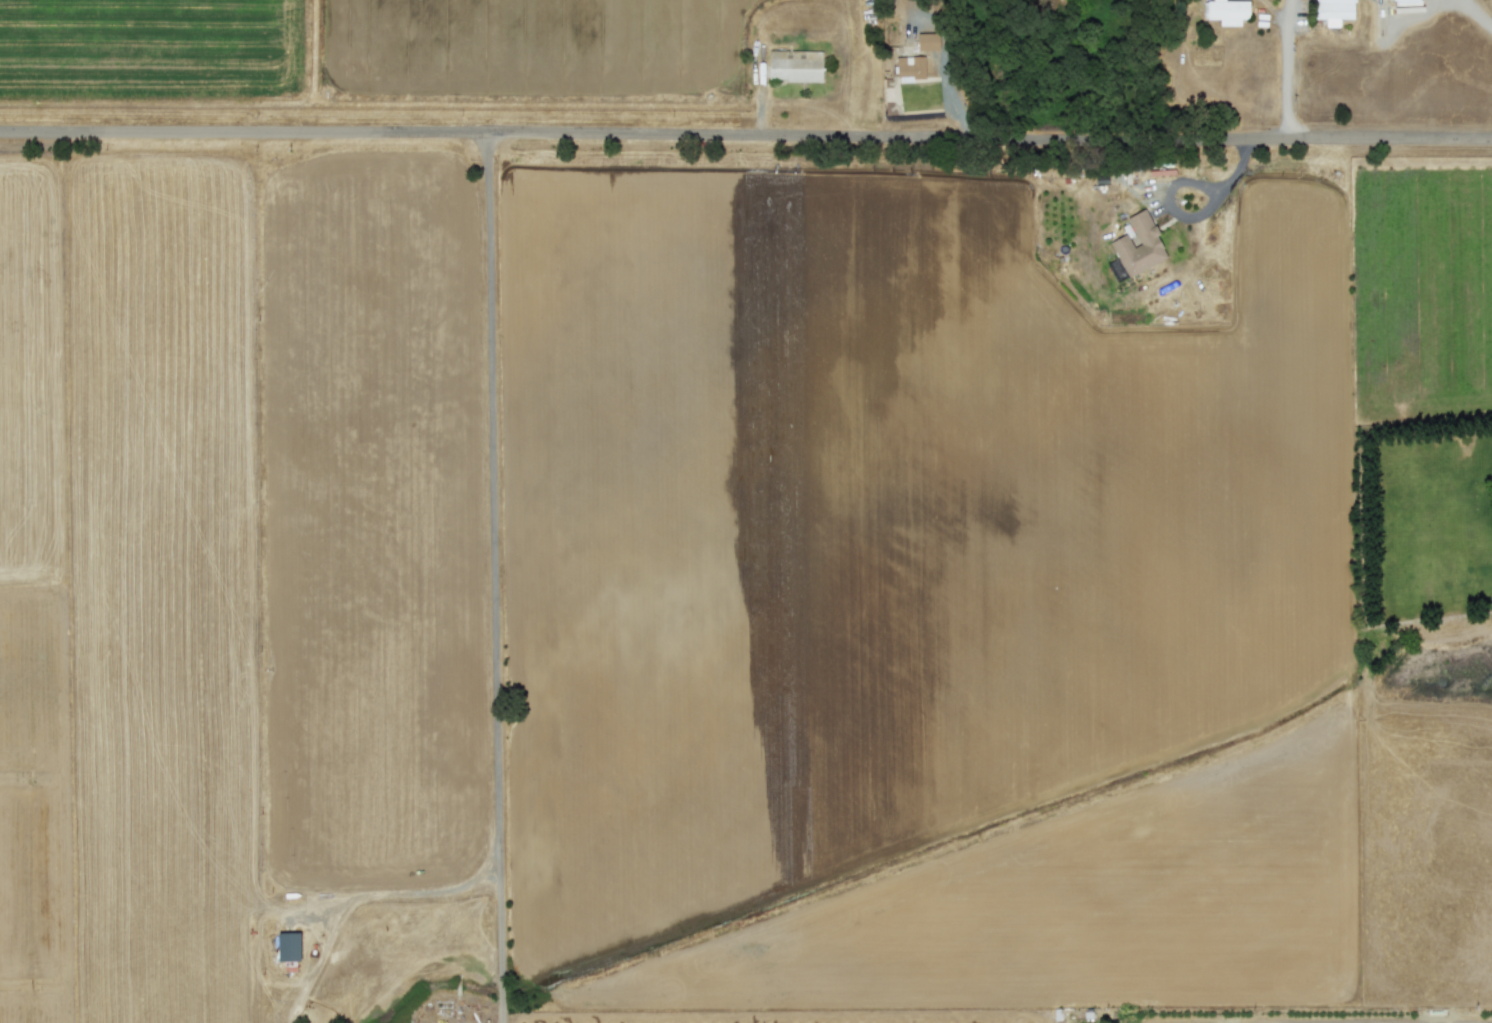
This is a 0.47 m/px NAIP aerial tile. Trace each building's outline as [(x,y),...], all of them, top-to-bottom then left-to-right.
[(1213,0),(1203,0),(1203,18),(1219,18),(1220,25),(1240,25),(1240,18),(1249,18),(1248,0),(1213,0)] [(1315,18),(1353,19),(1353,0),(1315,0),(1315,18)] [(917,33),(918,49),(939,49),(938,32),(917,33)] [(821,80),(822,50),(769,50),(768,80),(821,80)] [(896,56),(897,77),(906,76),(906,79),(925,78),(924,55),(896,56)] [(1127,277),(1168,256),(1144,208),(1127,217),(1140,243),(1133,246),(1126,233),(1110,241),(1127,277)] [(300,960),(300,931),(278,932),(278,961),(300,960)]
